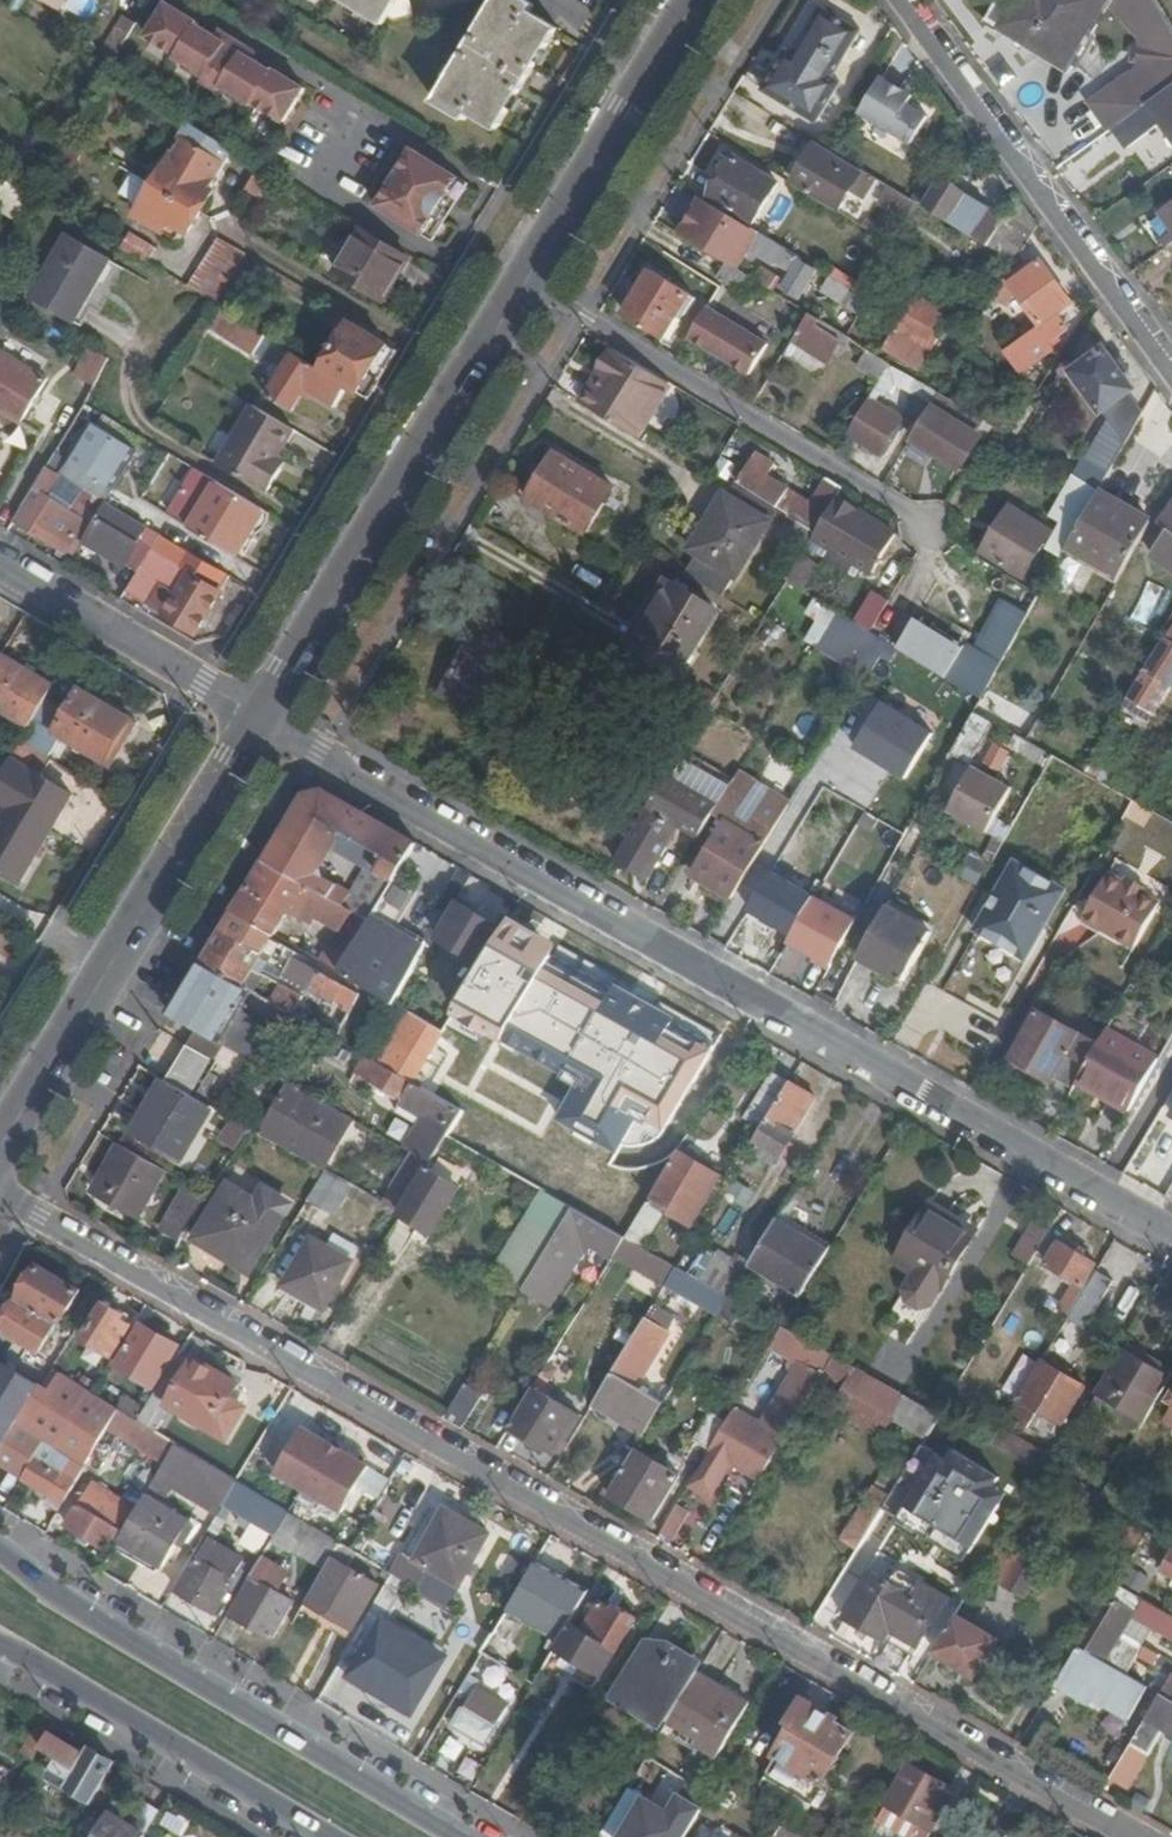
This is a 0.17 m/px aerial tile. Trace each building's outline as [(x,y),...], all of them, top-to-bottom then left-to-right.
[(379,27),(395,0),(335,0),(379,27)] [(527,0),(493,0),(432,103),(463,122),(468,115),(495,131),(557,28),(529,12),(534,4),(527,0)] [(1010,32),(1060,62),(1064,64),(1102,1),(1100,0),(1022,0),(1005,28),(1010,32)] [(1102,1),(1161,38),(1141,75),(1082,116),(1099,140),(1136,115),(1171,90),(1171,28),(1156,0),(1100,0),(1102,1)] [(167,2),(144,39),(179,60),(178,61),(216,83),(237,48),(200,25),(201,23),(167,2)] [(790,51),(783,46),(759,87),(815,123),(840,82),(831,76),(859,28),(818,3),(790,51)] [(126,15),(109,44),(120,51),(137,21),(126,15)] [(244,53),(223,87),(254,105),(256,103),(286,121),(306,88),(276,69),(274,71),(244,53)] [(916,98),(885,77),(863,112),(913,143),(930,117),(912,104),(916,98)] [(1161,125),(1171,141),(1171,90),(1136,115),(1148,133),(1161,125)] [(192,125),(173,159),(156,186),(200,212),(217,184),(213,181),(233,149),(192,125)] [(794,182),(820,198),(819,201),(842,216),(856,194),(867,201),(880,181),(846,161),(843,165),(816,148),(794,182)] [(412,151),(396,177),(443,205),(448,198),(457,203),(468,185),(412,151)] [(776,184),(735,159),(710,200),(750,226),(776,184)] [(276,176),(261,166),(246,191),(262,201),(276,176)] [(396,177),(393,183),(440,211),(435,219),(444,224),(457,203),(448,198),(443,205),(396,177)] [(920,206),(926,209),(999,255),(1007,243),(996,236),(1004,224),(930,177),(913,202),(920,206)] [(21,207),(28,195),(6,181),(4,180),(0,187),(0,194),(21,207)] [(178,241),(181,243),(200,212),(156,186),(150,182),(139,201),(144,204),(131,227),(172,251),(178,241)] [(393,183),(377,208),(433,242),(444,224),(435,219),(440,211),(393,183)] [(897,192),(888,207),(911,221),(920,206),(913,202),(897,192)] [(702,200),(681,235),(728,264),(735,269),(757,234),(702,200)] [(1158,210),(1171,233),(1171,201),(1158,210)] [(996,236),(1007,243),(999,255),(1015,265),(1038,227),(1020,203),(1016,205),(1004,224),(996,236)] [(364,231),(337,273),(373,294),(377,287),(387,293),(409,259),(364,231)] [(129,233),(119,249),(147,266),(157,249),(129,233)] [(71,323),(109,261),(66,235),(28,297),(71,323)] [(764,235),(756,251),(785,267),(793,251),(764,235)] [(246,255),(217,238),(187,289),(215,307),(246,255)] [(808,299),(819,264),(794,256),(783,291),(808,299)] [(728,264),(717,281),(754,304),(766,288),(735,269),(728,264)] [(777,288),(782,272),(760,264),(755,280),(777,288)] [(1010,283),(1041,326),(1004,351),(1019,374),(1054,350),(1058,342),(1056,338),(1068,330),(1058,315),(1071,307),(1043,266),(1035,271),(1032,268),(1010,283)] [(828,277),(831,279),(868,302),(881,281),(863,270),(856,283),(833,270),(828,277)] [(651,274),(626,314),(666,338),(690,298),(651,274)] [(831,279),(822,294),(859,317),(868,302),(831,279)] [(377,287),(373,294),(383,300),(387,293),(377,287)] [(953,316),(919,295),(885,349),(919,371),(953,316)] [(707,308),(688,340),(749,377),(769,346),(707,308)] [(839,339),(826,330),(828,326),(809,315),(793,341),(826,361),(839,339)] [(231,319),(222,332),(254,352),(262,339),(231,319)] [(398,352),(353,324),(324,371),(349,386),(369,399),(398,352)] [(865,349),(859,359),(883,375),(890,364),(865,349)] [(1106,351),(1075,372),(1126,443),(1143,413),(1130,395),(1134,392),(1106,351)] [(75,376),(95,385),(107,362),(87,352),(75,376)] [(22,422),(46,380),(0,353),(0,409),(22,422)] [(614,353),(587,397),(639,429),(642,431),(669,388),(614,353)] [(306,389),(336,408),(349,386),(324,371),(305,361),(294,354),(267,396),(292,412),(306,389)] [(910,381),(892,369),(883,383),(902,395),(910,381)] [(896,422),(898,419),(868,401),(847,433),(889,459),(908,430),(896,422)] [(298,432),(252,405),(217,463),(269,494),(286,468),(279,464),(283,457),(298,432)] [(979,436),(931,405),(909,440),(932,455),(937,447),(963,464),(979,436)] [(92,424),(61,476),(63,477),(79,487),(104,502),(136,451),(92,424)] [(937,447),(932,455),(959,471),(963,464),(937,447)] [(529,499),(588,535),(598,518),(601,514),(604,509),(607,504),(615,491),(556,456),(529,499)] [(792,520),(812,531),(840,487),(826,479),(808,508),(783,493),(785,491),(765,478),(771,467),(755,456),(738,484),(785,513),(792,520)] [(290,461),(283,457),(279,464),(286,468),(290,461)] [(188,530),(234,557),(262,509),(193,468),(166,514),(189,528),(188,530)] [(1086,485),(1070,475),(1046,514),(1063,524),(1086,485)] [(58,486),(74,496),(79,487),(63,477),(58,486)] [(1063,524),(1047,552),(1060,560),(1062,555),(1068,545),(1098,493),(1086,485),(1063,524)] [(61,506),(35,490),(15,524),(41,539),(61,506)] [(1150,525),(1098,493),(1068,545),(1120,577),(1150,525)] [(713,520),(716,522),(683,576),(719,599),(765,522),(727,498),(713,520)] [(837,499),(813,538),(869,571),(892,533),(837,499)] [(93,521),(98,524),(88,542),(102,550),(138,573),(151,551),(137,544),(146,528),(105,502),(93,521)] [(607,504),(604,509),(615,516),(618,510),(607,504)] [(1050,534),(1010,508),(982,554),(1023,579),(1050,534)] [(1144,556),(1171,575),(1171,510),(1161,525),(1164,527),(1144,556)] [(601,514),(598,518),(610,525),(613,521),(601,514)] [(151,551),(138,573),(126,593),(196,635),(230,579),(160,536),(151,551)] [(88,542),(82,552),(96,560),(102,550),(88,542)] [(1068,545),(1062,555),(1115,586),(1120,577),(1068,545)] [(817,563),(803,552),(786,580),(801,589),(817,563)] [(252,592),(230,579),(196,635),(212,644),(221,642),(252,592)] [(645,614),(648,616),(631,644),(674,669),(689,642),(693,645),(713,611),(664,582),(645,614)] [(881,606),(869,598),(853,622),(866,631),(881,606)] [(837,611),(828,606),(816,626),(824,632),(837,611)] [(837,611),(824,632),(876,663),(888,644),(866,631),(853,622),(837,611)] [(523,650),(481,624),(440,692),(481,718),(523,650)] [(1138,690),(1165,707),(1171,694),(1171,690),(1170,689),(1171,685),(1171,630),(1162,648),(1138,690)] [(915,636),(904,654),(981,701),(987,690),(1014,642),(1003,636),(982,670),(973,665),(970,670),(915,636)] [(3,658),(0,664),(0,710),(32,729),(44,709),(56,689),(3,658)] [(56,734),(106,764),(134,719),(84,689),(56,734)] [(981,701),(974,712),(991,721),(1014,735),(1025,741),(1039,719),(987,690),(981,701)] [(856,746),(910,779),(940,732),(886,698),(856,746)] [(44,709),(32,729),(20,749),(30,754),(53,714),(44,709)] [(991,721),(974,712),(950,756),(966,765),(991,721)] [(1014,735),(1007,747),(1045,769),(1053,757),(1025,741),(1014,735)] [(0,827),(0,862),(26,878),(73,797),(43,779),(50,766),(30,754),(20,749),(1,780),(21,793),(19,797),(16,802),(3,823),(0,827)] [(970,767),(944,814),(982,835),(1009,790),(970,767)] [(719,801),(668,771),(615,859),(645,877),(677,826),(696,838),(719,801)] [(310,783),(262,860),(263,861),(340,906),(348,892),(323,877),(318,870),(339,837),(342,835),(372,852),(380,858),(374,869),(392,880),(415,843),(310,783)] [(0,798),(0,821),(3,823),(16,802),(19,797),(5,789),(2,794),(0,798)] [(926,800),(923,806),(930,809),(932,804),(926,800)] [(735,802),(691,873),(730,897),(774,827),(735,802)] [(372,852),(348,892),(340,906),(366,921),(367,919),(370,914),(391,881),(392,880),(374,869),(380,858),(372,852)] [(340,906),(263,861),(232,911),(272,934),(285,913),(291,917),(297,907),(337,930),(318,961),(336,972),(367,921),(366,921),(340,906)] [(1003,883),(1044,907),(1056,886),(1016,862),(1003,883)] [(774,870),(749,918),(837,964),(862,916),(774,870)] [(1158,902),(1106,873),(1080,922),(1130,951),(1158,902)] [(415,896),(391,881),(370,914),(367,919),(366,921),(367,921),(336,972),(391,1003),(394,1005),(426,952),(403,938),(406,931),(396,926),(415,896)] [(1022,961),(1065,891),(1056,886),(1044,907),(1003,883),(973,933),(1022,961)] [(460,903),(438,938),(478,962),(499,927),(460,903)] [(929,932),(886,907),(858,957),(902,981),(929,932)] [(258,962),(318,997),(303,1022),(316,1030),(330,1038),(355,994),(291,956),(293,954),(269,939),(272,934),(232,911),(212,944),(253,968),(258,962)] [(553,950),(524,933),(458,1041),(488,1058),(553,950)] [(212,944),(201,962),(242,986),(253,968),(212,944)] [(549,964),(553,965),(572,977),(590,988),(597,976),(557,952),(549,964)] [(201,962),(170,1013),(196,1028),(218,1041),(256,1063),(276,1030),(273,1028),(235,1007),(245,988),(242,986),(201,962)] [(572,977),(553,965),(477,1088),(498,1101),(572,977)] [(590,988),(572,977),(498,1101),(515,1111),(590,988)] [(606,981),(527,1115),(598,1156),(678,1023),(643,1002),(606,981)] [(301,996),(280,984),(268,1002),(283,1011),(286,1013),(291,1015),(301,996)] [(439,1030),(405,1010),(375,1064),(415,1087),(420,1077),(413,1074),(439,1030)] [(1048,1078),(1049,1075),(1071,1088),(1076,1079),(1098,1041),(1079,1031),(1076,1036),(1035,1012),(1009,1056),(1048,1078)] [(286,1013),(278,1026),(308,1044),(316,1030),(303,1022),(291,1015),(286,1013)] [(196,1028),(186,1045),(209,1059),(218,1041),(196,1028)] [(1103,1032),(1098,1041),(1076,1079),(1100,1094),(1099,1096),(1125,1112),(1154,1062),(1103,1032)] [(488,1058),(458,1041),(442,1067),(471,1085),(488,1058)] [(209,1059),(186,1045),(165,1081),(188,1094),(209,1059)] [(396,1105),(420,1118),(403,1147),(409,1151),(428,1162),(444,1136),(458,1113),(459,1112),(415,1087),(375,1064),(363,1057),(352,1074),(398,1100),(396,1105)] [(444,1072),(436,1086),(464,1103),(472,1090),(444,1072)] [(768,1072),(740,1120),(758,1131),(787,1084),(768,1072)] [(351,1118),(285,1080),(255,1132),(321,1170),(351,1118)] [(134,1132),(179,1159),(210,1106),(188,1094),(165,1081),(134,1132)] [(788,1083),(787,1084),(758,1131),(753,1140),(778,1155),(790,1135),(784,1131),(795,1113),(801,1117),(812,1098),(788,1083)] [(472,1090),(464,1103),(506,1128),(513,1114),(472,1090)] [(489,1132),(458,1113),(444,1136),(477,1154),(489,1132)] [(801,1117),(795,1113),(784,1131),(790,1135),(801,1117)] [(232,1119),(221,1136),(234,1144),(245,1127),(232,1119)] [(723,1170),(679,1143),(650,1193),(622,1237),(639,1247),(662,1210),(689,1225),(723,1170)] [(91,1189),(136,1216),(163,1173),(118,1146),(91,1189)] [(409,1151),(380,1200),(398,1211),(424,1168),(428,1162),(409,1151)] [(590,1174),(565,1159),(545,1192),(570,1207),(574,1200),(590,1174)] [(455,1186),(424,1168),(398,1211),(397,1213),(395,1216),(426,1234),(455,1186)] [(321,1170),(304,1200),(331,1217),(349,1186),(345,1184),(321,1170)] [(614,1208),(622,1193),(590,1174),(574,1200),(613,1224),(621,1212),(614,1208)] [(1163,1197),(1171,1202),(1171,1182),(1163,1197)] [(186,1187),(160,1230),(177,1240),(203,1197),(186,1187)] [(543,1191),(494,1270),(521,1286),(570,1207),(545,1192),(543,1191)] [(253,1211),(225,1195),(197,1241),(219,1254),(222,1250),(247,1265),(281,1208),(262,1196),(253,1211)] [(948,1214),(925,1200),(890,1259),(940,1288),(970,1237),(944,1221),(948,1214)] [(620,1236),(570,1207),(521,1286),(547,1301),(577,1249),(584,1253),(588,1247),(607,1258),(620,1236)] [(777,1212),(772,1220),(824,1252),(829,1244),(777,1212)] [(824,1252),(772,1220),(742,1268),(744,1269),(736,1283),(744,1287),(754,1270),(797,1295),(824,1252)] [(1040,1221),(1017,1259),(1027,1265),(1050,1227),(1040,1221)] [(692,1239),(681,1233),(665,1261),(675,1266),(689,1244),(692,1239)] [(352,1262),(310,1237),(280,1288),(322,1312),(352,1262)] [(1065,1311),(1062,1316),(1065,1318),(1094,1270),(1091,1269),(1094,1262),(1059,1241),(1045,1263),(1072,1280),(1056,1306),(1065,1311)] [(689,1244),(675,1266),(725,1295),(742,1268),(716,1253),(713,1259),(689,1244)] [(658,1257),(650,1270),(667,1280),(668,1278),(675,1266),(665,1261),(658,1257)] [(940,1288),(890,1259),(880,1276),(882,1288),(919,1309),(930,1305),(940,1288)] [(36,1266),(18,1296),(60,1321),(78,1291),(36,1266)] [(695,1313),(701,1303),(716,1312),(726,1296),(725,1295),(675,1266),(668,1278),(679,1285),(670,1298),(695,1313)] [(1112,1281),(1094,1270),(1065,1318),(1083,1329),(1112,1281)] [(125,1307),(108,1297),(82,1337),(110,1354),(133,1318),(122,1312),(125,1307)] [(15,1301),(0,1326),(0,1330),(37,1354),(55,1325),(15,1301)] [(674,1319),(651,1305),(589,1405),(640,1435),(661,1402),(633,1385),(674,1319)] [(781,1326),(769,1345),(821,1375),(823,1371),(833,1355),(832,1354),(781,1326)] [(178,1348),(142,1327),(118,1366),(154,1388),(178,1348)] [(1146,1359),(1126,1347),(1099,1390),(1134,1412),(1126,1426),(1134,1431),(1164,1381),(1142,1366),(1146,1359)] [(231,1386),(179,1355),(154,1396),(220,1437),(237,1409),(222,1400),(231,1386)] [(879,1438),(891,1419),(922,1436),(936,1413),(884,1383),(833,1355),(823,1371),(841,1382),(840,1390),(829,1409),(879,1438)] [(1146,1359),(1142,1366),(1164,1381),(1169,1372),(1146,1359)] [(1081,1386),(1039,1360),(1006,1415),(1025,1426),(1036,1409),(1059,1423),(1081,1386)] [(0,1365),(0,1412),(17,1423),(38,1388),(0,1365)] [(476,1392),(461,1383),(440,1417),(459,1428),(478,1396),(476,1392)] [(572,1412),(530,1386),(506,1425),(549,1451),(572,1412)] [(38,1388),(17,1423),(44,1441),(84,1465),(106,1428),(116,1411),(75,1387),(65,1404),(38,1388)] [(1099,1390),(1090,1405),(1126,1426),(1134,1412),(1099,1390)] [(146,1410),(127,1398),(120,1410),(138,1421),(146,1410)] [(725,1419),(706,1450),(754,1480),(782,1436),(733,1405),(725,1419)] [(116,1411),(106,1428),(160,1464),(173,1442),(154,1431),(138,1421),(120,1410),(118,1408),(116,1411)] [(708,1408),(688,1439),(706,1450),(725,1419),(708,1408)] [(146,1410),(138,1421),(154,1431),(162,1420),(146,1410)] [(23,1476),(44,1441),(17,1423),(0,1412),(0,1462),(23,1476)] [(301,1428),(276,1474),(332,1506),(358,1459),(301,1428)] [(84,1465),(44,1441),(23,1476),(22,1478),(62,1503),(84,1465)] [(943,1456),(919,1442),(911,1456),(883,1504),(882,1506),(937,1538),(940,1532),(969,1549),(997,1500),(986,1493),(998,1472),(950,1445),(943,1456)] [(871,1483),(838,1537),(854,1547),(857,1542),(882,1506),(883,1504),(911,1456),(898,1449),(875,1486),(871,1483)] [(675,1477),(631,1450),(606,1492),(650,1518),(675,1477)] [(365,1494),(382,1499),(389,1477),(372,1471),(365,1494)] [(235,1479),(229,1490),(280,1522),(286,1511),(235,1479)] [(1104,1486),(1093,1480),(1083,1496),(1094,1502),(1104,1486)] [(128,1508),(90,1484),(64,1528),(101,1551),(128,1508)] [(194,1524),(144,1492),(118,1537),(161,1564),(176,1539),(183,1543),(194,1524)] [(488,1532),(433,1499),(402,1550),(457,1583),(488,1532)] [(677,1542),(690,1510),(675,1504),(662,1537),(677,1542)] [(299,1542),(293,1551),(321,1567),(328,1555),(337,1540),(287,1510),(286,1511),(280,1522),(277,1527),(299,1542)] [(1133,1524),(1123,1541),(1135,1548),(1145,1531),(1133,1524)] [(243,1560),(208,1539),(175,1596),(215,1620),(231,1594),(225,1590),(243,1560)] [(350,1548),(337,1540),(328,1555),(347,1566),(355,1552),(350,1548)] [(1171,1575),(1171,1546),(1171,1545),(1158,1567),(1171,1575)] [(1018,1555),(1006,1547),(991,1570),(1004,1579),(1018,1555)] [(276,1643),(301,1600),(285,1591),(296,1571),(266,1553),(230,1615),(276,1643)] [(350,1625),(375,1583),(365,1577),(347,1566),(328,1555),(321,1567),(304,1597),(350,1625)] [(1025,1591),(1039,1567),(1018,1555),(1004,1579),(1001,1584),(1019,1595),(1022,1590),(1025,1591)] [(554,1570),(536,1560),(506,1610),(558,1641),(569,1623),(585,1596),(550,1576),(554,1570)] [(904,1654),(932,1611),(949,1621),(954,1613),(965,1595),(949,1585),(943,1594),(923,1580),(911,1597),(870,1572),(842,1616),(904,1654)] [(338,1660),(354,1670),(380,1625),(405,1582),(389,1573),(364,1616),(338,1660)] [(1134,1610),(1106,1594),(1075,1644),(1126,1673),(1139,1650),(1117,1637),(1134,1610)] [(580,1630),(569,1623),(558,1641),(538,1673),(582,1702),(634,1618),(614,1605),(611,1610),(598,1602),(580,1630)] [(1134,1610),(1117,1637),(1139,1650),(1142,1644),(1144,1645),(1154,1627),(1171,1637),(1171,1616),(1155,1605),(1147,1618),(1134,1610)] [(503,1614),(492,1607),(479,1627),(490,1634),(501,1616),(503,1614)] [(972,1676),(995,1639),(954,1613),(949,1621),(931,1650),(972,1676)] [(478,1656),(491,1635),(490,1634),(479,1627),(469,1621),(468,1623),(467,1625),(467,1627),(466,1628),(466,1630),(466,1632),(466,1634),(466,1636),(466,1637),(466,1639),(467,1641),(467,1642),(468,1644),(469,1646),(470,1647),(471,1649),(472,1650),(473,1652),(474,1653),(475,1654),(477,1655),(478,1656)] [(380,1625),(354,1670),(375,1683),(385,1689),(411,1704),(438,1660),(412,1644),(402,1639),(380,1625)] [(630,1711),(650,1715),(665,1725),(695,1675),(681,1667),(686,1658),(664,1644),(658,1653),(644,1645),(611,1699),(630,1711)] [(1090,1700),(1126,1721),(1147,1685),(1126,1673),(1075,1644),(1051,1684),(1087,1705),(1090,1700)] [(1142,1644),(1139,1650),(1126,1673),(1147,1685),(1164,1657),(1144,1645),(1142,1644)] [(1171,1672),(1158,1692),(1171,1699),(1171,1672)] [(695,1675),(665,1725),(661,1733),(711,1764),(746,1707),(695,1675)] [(495,1691),(477,1680),(449,1724),(482,1743),(505,1705),(491,1697),(495,1691)] [(1158,1691),(1111,1770),(1129,1781),(1162,1726),(1171,1732),(1171,1699),(1158,1692),(1158,1691)] [(774,1754),(776,1756),(764,1775),(811,1802),(853,1732),(836,1720),(837,1719),(811,1704),(810,1705),(801,1700),(788,1722),(793,1725),(774,1754)] [(41,1721),(21,1753),(33,1760),(39,1751),(48,1736),(53,1729),(41,1721)] [(115,1800),(132,1772),(93,1748),(87,1758),(48,1736),(39,1751),(58,1762),(49,1779),(91,1803),(70,1836),(92,1836),(115,1800)] [(468,1751),(458,1773),(475,1780),(485,1758),(468,1751)] [(902,1834),(912,1818),(924,1826),(947,1788),(909,1765),(877,1818),(902,1834)] [(700,1811),(675,1795),(664,1814),(640,1801),(619,1836),(684,1836),(700,1811)] [(115,1800),(92,1836),(140,1836),(128,1830),(110,1818),(119,1803),(115,1800)] [(514,1809),(507,1805),(504,1811),(510,1815),(514,1809)] [(156,1818),(142,1809),(128,1830),(140,1836),(144,1836),(156,1818)] [(788,1826),(781,1836),(804,1836),(788,1826)] [(717,1836),(742,1836),(724,1827),(717,1836)]
